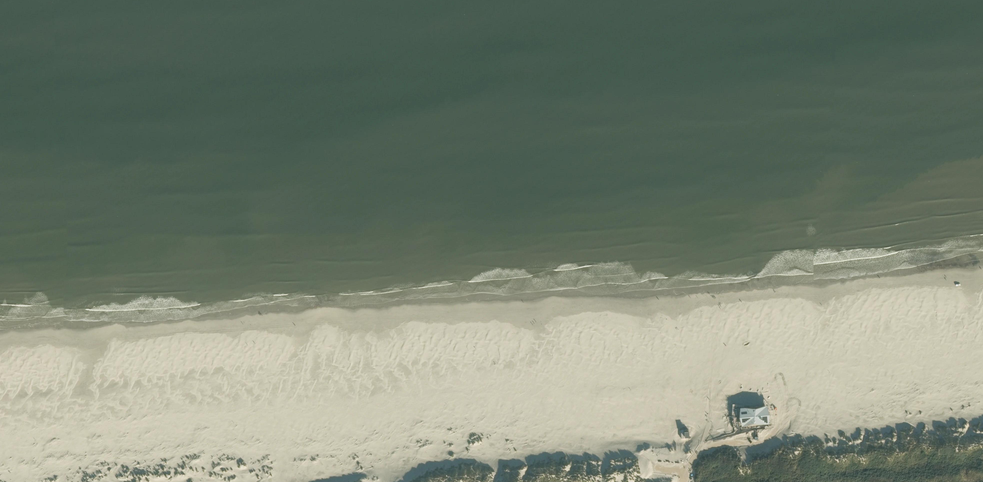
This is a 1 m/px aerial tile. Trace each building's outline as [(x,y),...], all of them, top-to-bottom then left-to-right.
[(744,411),(741,411),(742,422),(748,422),(748,424),(752,423),(752,425),(767,423),(766,416),(768,416),(768,409),(765,409),(765,407),(759,407),(759,406),(750,407),(751,408),(743,409),(744,411)]
